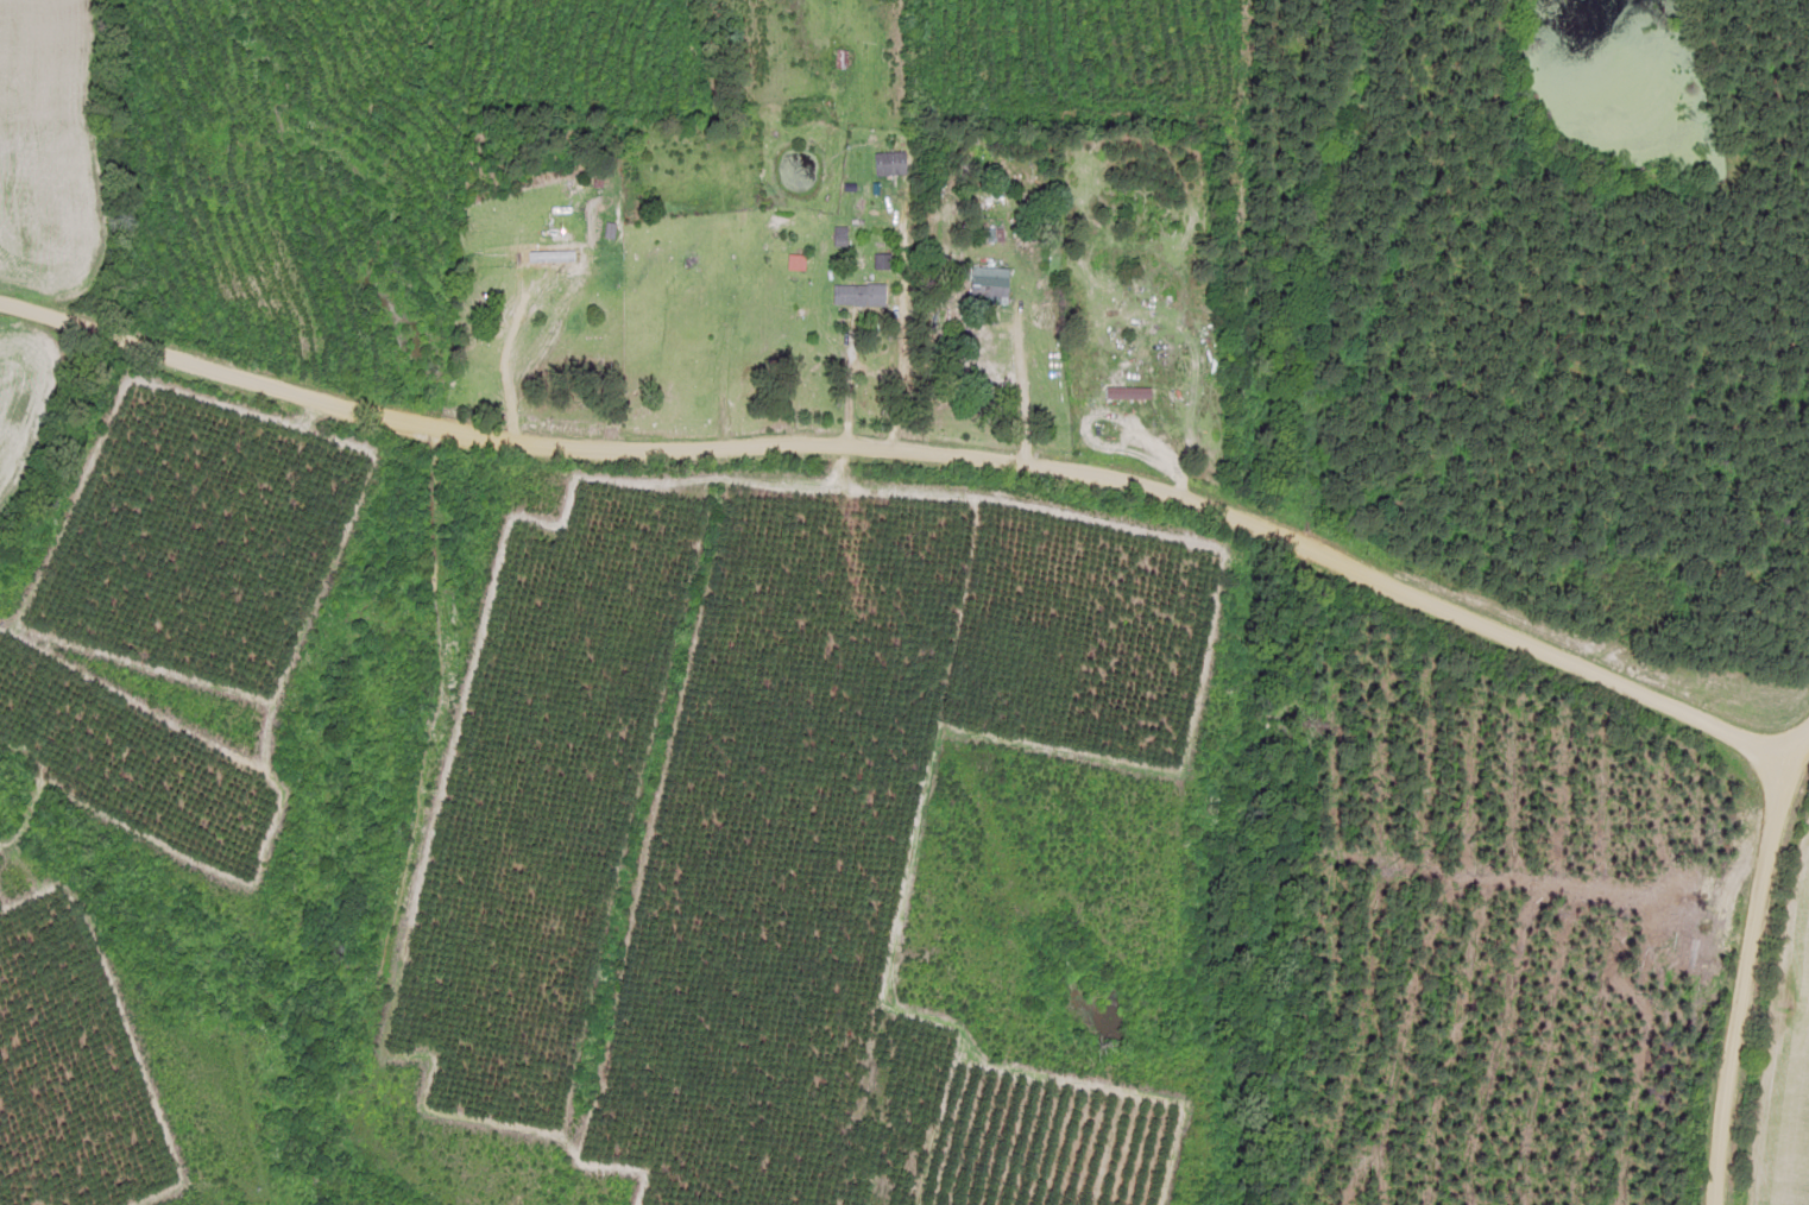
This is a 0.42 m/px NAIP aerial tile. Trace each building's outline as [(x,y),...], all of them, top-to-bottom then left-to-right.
[(851,70),(851,51),(825,51),(825,70),(851,70)] [(869,153),(870,177),(900,176),(900,153),(869,153)] [(1002,277),(966,277),(966,304),(1002,304),(1002,277)] [(857,286),(831,286),(831,305),(857,305),(857,286)] [(1145,390),(1101,390),(1101,402),(1145,402),(1145,390)]
